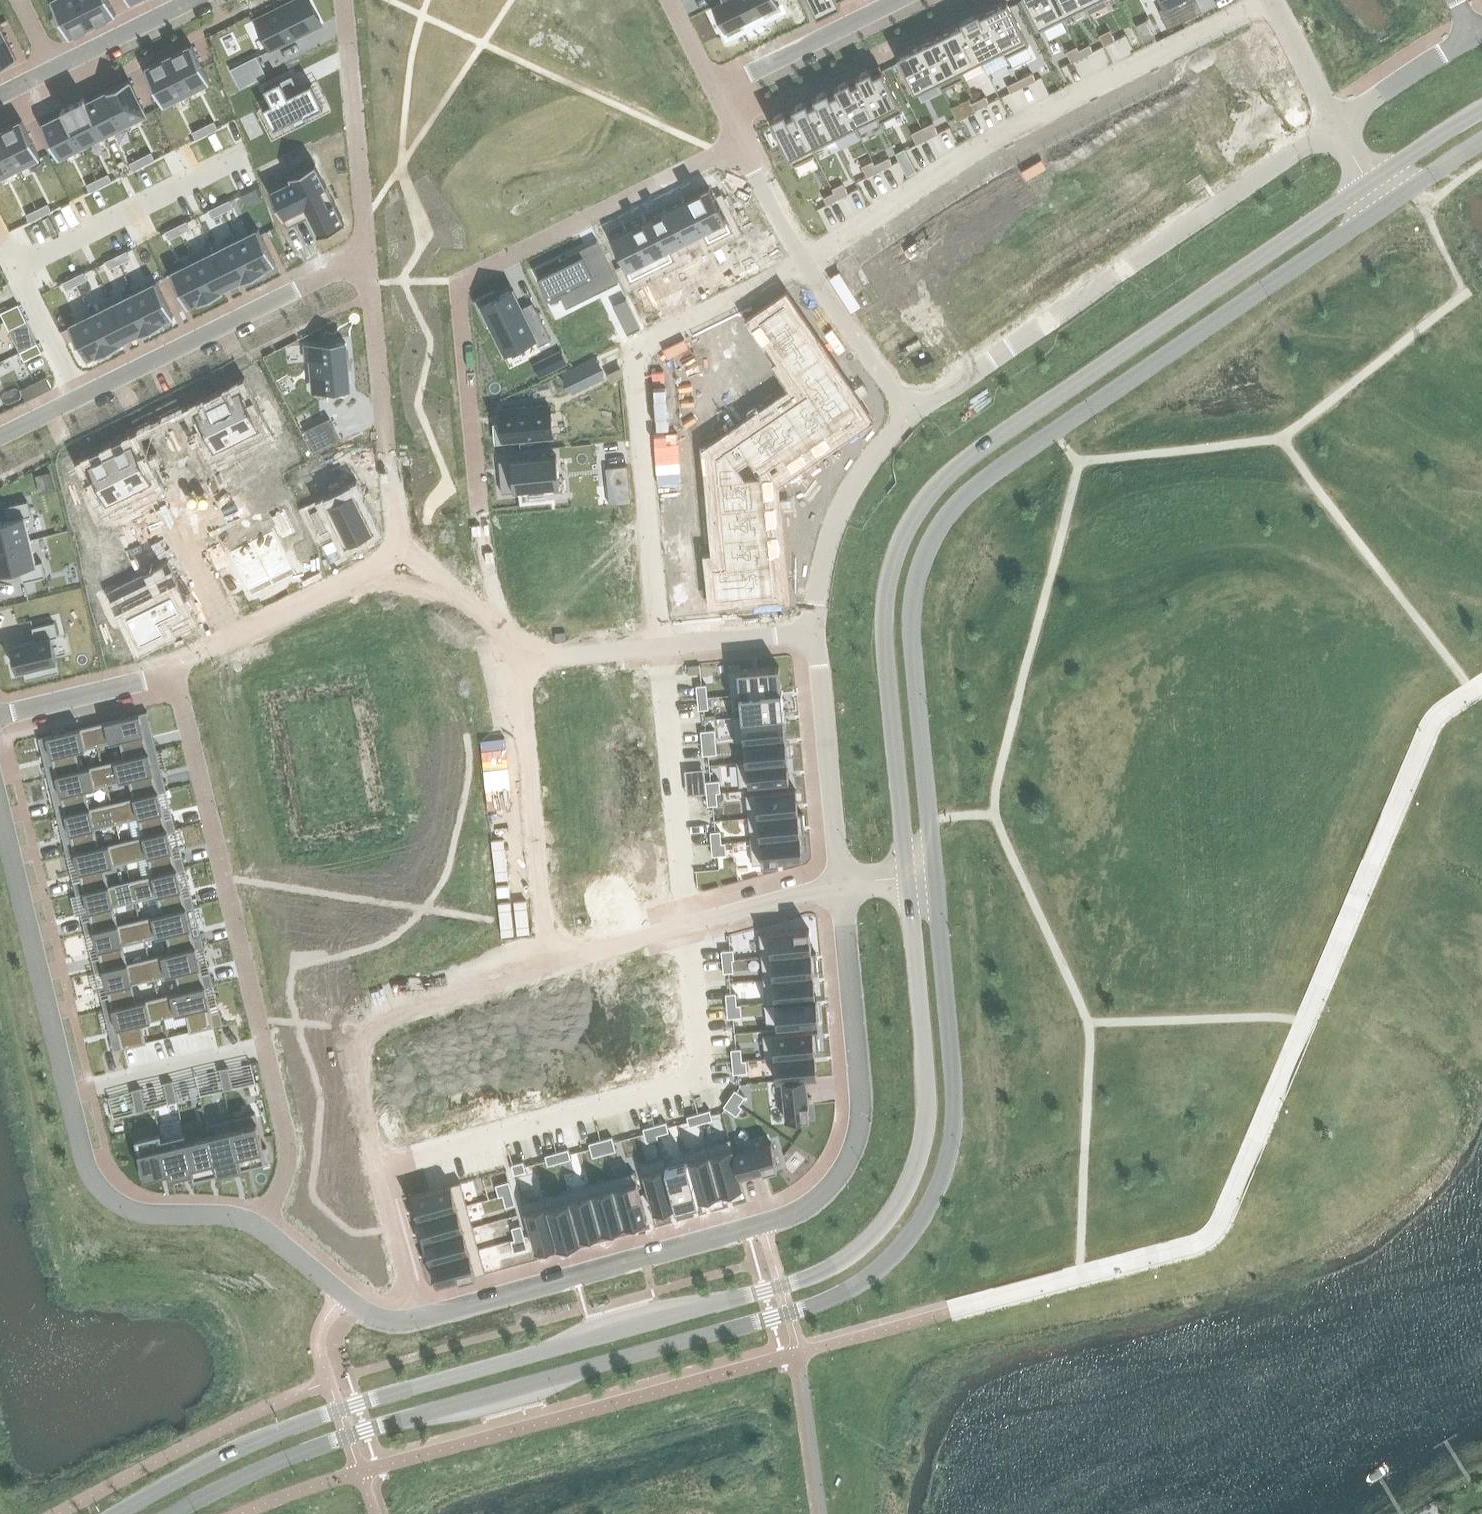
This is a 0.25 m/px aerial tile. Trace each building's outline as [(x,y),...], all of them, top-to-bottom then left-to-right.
[(68,37),(92,26),(79,0),(50,0),(68,37)] [(92,26),(115,14),(108,0),(79,0),(92,26)] [(255,20),(269,50),(312,29),(298,0),(295,0),(255,20)] [(721,1),(734,26),(723,32),(724,33),(778,7),(775,0),(724,0),(721,1)] [(814,11),(817,16),(829,10),(840,5),(838,0),(809,0),(814,11)] [(1040,31),(1062,20),(1053,0),(1025,0),(1040,31)] [(1062,20),(1064,19),(1061,15),(1081,5),(1083,9),(1084,9),(1080,0),(1053,0),(1062,20)] [(1084,9),(1102,0),(1080,0),(1084,9)] [(1162,7),(1158,9),(1167,28),(1196,14),(1189,0),(1158,0),(1162,7)] [(1006,1),(984,12),(1004,52),(1003,53),(1005,57),(1028,46),(1006,1)] [(964,18),(960,21),(961,24),(979,59),(981,64),(1003,53),(1004,52),(984,12),(979,15),(978,11),(964,18)] [(961,24),(940,34),(958,70),(959,69),(979,59),(961,24)] [(16,59),(0,26),(0,67),(16,59)] [(1109,30),(1098,36),(1104,46),(1114,41),(1109,30)] [(940,34),(919,45),(936,81),(940,89),(953,83),(963,78),(959,69),(958,70),(940,34)] [(1087,41),(1076,46),(1081,57),(1092,52),(1087,41)] [(191,44),(168,56),(186,94),(210,82),(191,44)] [(919,45),(897,56),(914,91),(936,81),(919,45)] [(1076,46),(1065,52),(1071,63),(1081,57),(1076,46)] [(146,67),(144,68),(163,105),(186,94),(168,56),(146,67)] [(256,56),(230,69),(239,88),(266,75),(256,56)] [(1236,60),(1223,67),(1227,74),(1240,67),(1236,60)] [(1223,67),(1210,73),(1214,80),(1227,74),(1223,67)] [(870,69),(855,76),(858,82),(874,114),(878,123),(902,111),(881,70),(872,74),(870,69)] [(1255,72),(1235,86),(1262,126),(1286,109),(1270,85),(1266,88),(1255,72)] [(1032,73),(1019,79),(1022,86),(1035,80),(1032,73)] [(271,103),(262,107),(273,129),(291,120),(295,128),(308,122),(305,116),(323,107),(311,83),(293,92),(285,78),(264,88),(271,103)] [(129,79),(107,90),(124,125),(146,114),(129,79)] [(1019,79),(1006,85),(1010,93),(1022,86),(1019,79)] [(848,80),(834,87),(837,92),(853,125),(855,124),(874,114),(858,82),(851,85),(848,80)] [(1196,80),(1183,87),(1186,94),(1199,87),(1196,80)] [(1235,86),(1216,99),(1246,142),(1247,142),(1244,138),(1262,126),(1235,86)] [(1183,87),(1169,93),(1173,100),(1186,94),(1183,87)] [(107,90),(86,101),(103,135),(124,125),(107,90)] [(827,90),(812,98),(815,103),(833,140),(857,128),(855,124),(853,125),(837,92),(829,96),(827,90)] [(985,96),(974,102),(978,109),(989,103),(985,96)] [(84,97),(61,109),(62,112),(80,147),(103,135),(86,101),(84,97)] [(1216,99),(1197,111),(1227,155),(1246,142),(1216,99)] [(805,101),(791,108),(794,114),(812,151),(814,150),(833,140),(815,103),(808,107),(805,101)] [(974,102),(963,107),(967,114),(978,109),(974,102)] [(1150,103),(1137,109),(1140,117),(1153,110),(1150,103)] [(1137,109),(1124,116),(1127,123),(1140,117),(1137,109)] [(1197,111),(1178,124),(1206,164),(1223,152),(1226,156),(1227,155),(1197,111)] [(62,112),(41,123),(58,158),(80,147),(62,112)] [(784,112),(769,119),(792,166),(816,154),(814,150),(812,151),(794,114),(786,117),(784,112)] [(0,130),(0,136),(17,169),(40,157),(21,120),(0,130)] [(213,121),(202,127),(206,134),(217,129),(213,121)] [(1178,124),(1159,137),(1187,177),(1206,164),(1178,124)] [(934,126),(923,132),(927,139),(938,133),(934,126)] [(202,127),(192,132),(195,139),(206,134),(202,127)] [(1102,127),(1089,133),(1093,140),(1106,134),(1102,127)] [(923,132),(912,137),(916,144),(927,139),(923,132)] [(1089,133),(1076,140),(1080,147),(1093,140),(1089,133)] [(17,169),(0,136),(0,177),(17,169)] [(1150,143),(1129,157),(1159,201),(1180,187),(1150,143)] [(1050,152),(1037,159),(1041,166),(1054,159),(1050,152)] [(150,153),(140,158),(143,165),(154,160),(150,153)] [(888,157),(875,164),(879,171),(892,165),(888,157)] [(1129,157),(1111,170),(1141,213),(1159,201),(1129,157)] [(140,158),(129,163),(133,171),(143,165),(140,158)] [(1037,159),(1024,165),(1027,172),(1041,166),(1037,159)] [(290,180),(269,190),(287,227),(301,220),(297,211),(304,208),(318,236),(345,223),(333,200),(328,203),(321,188),(326,186),(315,163),(298,172),(288,176),(290,180)] [(875,164),(863,170),(866,177),(879,171),(875,164)] [(1111,170),(1091,183),(1121,227),(1141,213),(1111,170)] [(107,174),(97,179),(100,186),(111,181),(107,174)] [(1011,176),(998,182),(1001,189),(1014,183),(1011,176)] [(97,179),(86,185),(89,192),(100,186),(97,179)] [(998,182),(984,189),(988,196),(1001,189),(998,182)] [(835,191),(834,192),(837,199),(848,194),(842,183),(833,187),(835,191)] [(1080,185),(1060,199),(1090,243),(1110,229),(1080,185)] [(709,187),(688,198),(705,232),(726,222),(709,187)] [(834,192),(823,198),(826,205),(837,199),(834,192)] [(688,198),(669,207),(686,242),(705,232),(688,198)] [(967,199),(955,207),(960,213),(972,205),(967,199)] [(229,200),(218,205),(222,212),(233,207),(229,200)] [(47,204),(37,209),(40,216),(51,211),(47,204)] [(218,205),(207,211),(211,218),(222,212),(218,205)] [(669,207),(649,217),(667,252),(686,242),(669,207)] [(955,207),(943,215),(948,222),(960,213),(955,207)] [(37,209),(26,214),(29,222),(40,216),(37,209)] [(649,217),(630,226),(647,261),(667,252),(649,217)] [(186,221),(175,227),(179,234),(190,228),(186,221)] [(609,237),(626,271),(647,261),(630,226),(609,237)] [(175,227),(164,232),(168,239),(179,234),(175,227)] [(258,228),(235,239),(254,276),(266,270),(265,268),(275,263),(258,228)] [(919,231),(907,240),(911,247),(924,238),(919,231)] [(1001,235),(983,247),(1013,291),(1030,279),(1033,282),(1034,282),(1001,235)] [(235,239),(214,250),(231,285),(241,280),(242,282),(254,276),(235,239)] [(907,240),(895,248),(899,255),(911,247),(907,240)] [(983,247),(963,261),(993,305),(1013,291),(983,247)] [(214,250),(192,261),(211,298),(223,292),(222,289),(231,285),(214,250)] [(126,251),(115,256),(119,263),(130,258),(126,251)] [(587,252),(537,277),(550,303),(561,297),(566,308),(597,292),(590,279),(599,275),(587,252)] [(730,255),(719,261),(723,268),(734,262),(730,255)] [(115,256),(105,261),(108,269),(119,263),(115,256)] [(882,259),(870,267),(874,274),(886,265),(882,259)] [(192,261),(170,272),(187,307),(197,302),(198,304),(211,298),(192,261)] [(723,268),(719,261),(709,266),(712,273),(723,268)] [(870,267),(858,275),(862,282),(874,274),(870,267)] [(83,272),(72,277),(76,285),(87,279),(83,272)] [(959,273),(939,287),(972,335),(973,334),(970,330),(989,317),(959,273)] [(691,274),(681,280),(684,287),(695,282),(691,274)] [(72,277),(62,283),(65,290),(76,285),(72,277)] [(684,287),(681,280),(670,285),(673,292),(684,287)] [(156,281),(133,292),(152,329),(164,323),(163,321),(173,316),(156,281)] [(939,287),(920,300),(953,348),(972,335),(939,287)] [(511,290),(482,304),(506,353),(534,339),(538,346),(551,340),(535,309),(523,315),(511,290)] [(133,292),(112,303),(129,338),(138,333),(139,335),(152,329),(133,292)] [(644,307),(640,300),(629,305),(633,312),(644,307)] [(920,300),(901,313),(931,357),(949,345),(952,349),(953,348),(920,300)] [(726,566),(713,567),(716,598),(774,593),(763,478),(766,476),(763,471),(781,459),(784,463),(859,412),(784,302),(758,320),(808,392),(716,455),(726,566)] [(112,303),(90,314),(109,350),(121,344),(120,342),(129,338),(112,303)] [(0,313),(0,314),(4,322),(22,313),(18,304),(0,313)] [(22,313),(4,322),(8,330),(26,321),(22,313)] [(640,327),(633,313),(620,320),(627,334),(640,327)] [(901,313),(881,326),(911,370),(931,357),(901,313)] [(90,314),(68,325),(85,359),(95,354),(96,356),(109,350),(90,314)] [(37,343),(19,352),(23,361),(41,352),(37,343)] [(322,357),(316,358),(318,375),(324,374),(325,389),(349,386),(345,343),(321,345),(322,357)] [(560,350),(546,357),(553,370),(566,363),(560,350)] [(594,359),(563,374),(572,392),(603,377),(594,359)] [(51,387),(46,377),(21,389),(26,400),(51,387)] [(240,388),(217,400),(237,439),(259,428),(263,437),(275,431),(264,410),(253,416),(240,388)] [(217,400),(194,411),(208,438),(197,444),(207,465),(218,459),(214,450),(237,439),(217,400)] [(549,406),(499,411),(502,440),(552,436),(549,406)] [(329,418),(314,425),(325,447),(340,439),(329,418)] [(132,442),(110,453),(129,493),(152,481),(156,490),(167,484),(157,463),(146,469),(132,442)] [(110,453),(87,464),(100,492),(89,497),(99,518),(111,512),(107,504),(129,493),(110,453)] [(556,455),(510,460),(513,492),(559,487),(556,455)] [(605,468),(607,485),(628,483),(627,466),(605,468)] [(347,544),(373,531),(353,491),(310,512),(321,534),(337,526),(347,544)] [(0,521),(0,547),(30,540),(25,516),(30,515),(27,501),(5,506),(8,519),(0,521)] [(284,511),(271,517),(282,538),(295,532),(284,511)] [(615,524),(607,524),(608,536),(616,536),(615,524)] [(273,530),(250,541),(270,580),(293,569),(273,530)] [(219,543),(206,549),(217,571),(229,565),(227,561),(231,559),(247,591),(270,580),(250,541),(246,531),(223,543),(228,554),(225,556),(219,543)] [(616,536),(608,536),(609,548),(617,548),(616,536)] [(0,547),(0,572),(20,567),(23,581),(45,576),(42,562),(36,563),(30,540),(0,547)] [(167,579),(144,590),(164,629),(187,618),(173,591),(184,586),(174,565),(162,570),(167,579)] [(619,571),(611,572),(612,584),(620,583),(619,571)] [(620,583),(612,584),(614,596),(622,595),(620,583)] [(117,593),(106,598),(116,619),(127,614),(141,641),(164,629),(144,590),(122,601),(117,593)] [(35,640),(10,646),(16,670),(23,669),(25,678),(58,670),(50,637),(57,636),(53,622),(32,627),(35,640)] [(779,666),(728,671),(730,694),(781,689),(779,666)] [(706,684),(696,685),(697,697),(707,696),(706,684)] [(781,689),(730,694),(730,696),(739,695),(741,715),(732,716),(732,717),(783,712),(782,689),(781,689)] [(631,696),(623,697),(624,709),(632,708),(631,696)] [(707,696),(697,697),(698,709),(708,708),(707,696)] [(632,708),(624,709),(625,721),(633,720),(632,708)] [(783,712),(732,717),(734,740),(785,735),(783,712)] [(139,714),(92,725),(97,744),(119,739),(124,760),(149,754),(146,741),(139,714)] [(92,725),(46,736),(52,764),(55,776),(80,770),(76,750),(97,744),(92,725)] [(714,729),(700,731),(701,743),(715,741),(714,729)] [(785,735),(734,740),(734,741),(744,740),(746,760),(736,761),(736,762),(786,758),(785,735)] [(153,739),(146,741),(149,754),(156,752),(153,739)] [(715,741),(701,743),(702,755),(716,753),(715,741)] [(635,742),(627,742),(629,754),(637,754),(635,742)] [(124,760),(102,765),(107,784),(128,779),(133,798),(158,792),(155,780),(149,754),(124,760)] [(637,754),(629,754),(630,766),(638,766),(637,754)] [(786,758),(736,762),(739,786),(789,781),(786,758)] [(52,764),(45,765),(48,778),(55,776),(52,764)] [(80,770),(55,776),(62,802),(65,815),(90,809),(85,790),(107,784),(102,765),(80,770)] [(163,778),(155,780),(158,792),(166,791),(163,778)] [(719,780),(705,781),(706,793),(716,792),(720,792),(719,780)] [(755,793),(745,794),(748,817),(798,813),(795,789),(755,793)] [(133,798),(111,804),(116,823),(138,818),(142,837),(167,831),(164,819),(158,792),(133,798)] [(716,792),(706,793),(707,805),(717,804),(716,792)] [(62,802),(54,804),(57,817),(65,815),(62,802)] [(90,809),(65,815),(71,841),(74,854),(99,848),(95,828),(116,823),(111,804),(90,809)] [(798,813),(748,817),(750,840),(800,835),(804,834),(803,813),(798,813)] [(642,814),(634,815),(635,827),(643,826),(642,814)] [(172,817),(164,819),(167,831),(175,829),(172,817)] [(643,826),(635,827),(637,839),(645,838),(643,826)] [(142,837),(121,842),(125,862),(147,857),(152,876),(177,870),(174,858),(167,831),(142,837)] [(720,831),(710,832),(711,844),(721,843),(720,831)] [(800,835),(750,840),(752,864),(802,859),(800,835)] [(71,841),(63,843),(66,856),(74,854),(71,841)] [(99,848),(74,854),(80,880),(83,892),(108,886),(104,867),(125,862),(121,842),(99,848)] [(721,843),(711,844),(712,856),(722,855),(726,854),(725,842),(721,843)] [(600,852),(561,856),(564,879),(602,876),(600,852)] [(181,856),(174,858),(177,870),(184,868),(181,856)] [(647,860),(639,860),(640,872),(648,872),(647,860)] [(152,876),(130,881),(135,901),(156,895),(161,915),(186,909),(183,897),(177,870),(152,876)] [(648,872),(640,872),(641,884),(649,883),(648,872)] [(80,880),(73,882),(76,894),(83,892),(80,880)] [(108,886),(83,892),(90,919),(93,931),(118,925),(113,906),(135,901),(130,881),(108,886)] [(191,895),(183,897),(186,909),(194,907),(191,895)] [(161,915),(139,920),(144,940),(166,934),(170,954),(195,948),(192,935),(186,909),(161,915)] [(90,919),(82,921),(85,933),(93,931),(90,919)] [(118,925),(93,931),(99,958),(102,970),(127,964),(123,945),(144,940),(139,920),(118,925)] [(809,928),(759,933),(761,956),(811,951),(809,928)] [(200,933),(192,935),(195,948),(203,946),(200,933)] [(170,954),(149,959),(153,978),(175,973),(180,993),(205,987),(202,974),(195,948),(170,954)] [(733,949),(721,950),(722,960),(732,959),(734,959),(733,949)] [(811,951),(761,956),(763,979),(813,974),(818,973),(816,952),(811,953),(811,951)] [(99,958),(92,960),(95,972),(102,970),(99,958)] [(127,964),(102,970),(108,997),(111,1009),(136,1003),(132,984),(153,978),(149,959),(127,964)] [(732,959),(722,960),(723,972),(733,971),(732,959)] [(659,966),(634,973),(644,1010),(669,1003),(659,966)] [(209,972),(202,974),(205,987),(212,985),(209,972)] [(813,974),(763,979),(765,997),(765,1003),(775,1003),(816,999),(816,997),(815,997),(813,974)] [(180,993),(158,998),(163,1017),(184,1012),(189,1032),(214,1026),(211,1013),(205,987),(180,993)] [(735,993),(725,994),(726,1005),(736,1004),(735,993)] [(108,997),(101,998),(104,1011),(111,1009),(108,997)] [(136,1003),(111,1009),(118,1035),(121,1048),(146,1043),(141,1023),(163,1017),(158,998),(136,1003)] [(816,999),(775,1003),(777,1025),(794,1023),(818,1021),(816,999)] [(736,1004),(726,1005),(727,1018),(741,1016),(740,1004),(736,1004)] [(219,1011),(211,1013),(214,1026),(222,1024),(219,1011)] [(506,1014),(484,1020),(494,1057),(516,1051),(506,1014)] [(468,1024),(446,1030),(456,1068),(479,1062),(468,1024)] [(812,1029),(762,1034),(764,1060),(774,1059),(815,1055),(814,1053),(819,1052),(817,1031),(812,1031),(812,1029)] [(446,1030),(425,1036),(435,1074),(456,1068),(446,1030)] [(118,1035),(110,1037),(113,1050),(121,1048),(118,1035)] [(677,1035),(665,1038),(667,1045),(679,1042),(677,1035)] [(425,1036),(402,1042),(412,1080),(435,1074),(425,1036)] [(741,1048),(730,1049),(731,1061),(742,1060),(741,1048)] [(646,1051),(634,1054),(636,1062),(648,1059),(646,1051)] [(634,1054),(623,1057),(625,1065),(636,1062),(634,1054)] [(815,1055),(774,1059),(776,1081),(781,1081),(806,1078),(817,1077),(815,1055)] [(223,1058),(214,1060),(217,1070),(225,1068),(223,1058)] [(742,1060),(731,1061),(733,1073),(747,1072),(746,1059),(742,1060)] [(590,1066),(579,1069),(581,1077),(592,1074),(590,1066)] [(225,1068),(217,1070),(219,1081),(228,1079),(225,1068)] [(579,1069),(567,1073),(569,1080),(581,1077),(579,1069)] [(168,1072),(159,1074),(162,1084),(170,1082),(168,1072)] [(806,1078),(781,1081),(785,1119),(809,1117),(806,1078)] [(136,1079),(128,1081),(130,1091),(139,1089),(136,1079)] [(537,1081),(525,1084),(528,1092),(539,1089),(537,1081)] [(170,1082),(162,1084),(164,1094),(172,1092),(171,1086),(170,1082)] [(525,1084),(514,1087),(516,1095),(528,1092),(525,1084)] [(734,1089),(729,1097),(739,1104),(744,1096),(734,1089)] [(477,1097),(465,1101),(467,1108),(479,1105),(477,1097)] [(729,1097),(723,1106),(736,1115),(742,1107),(739,1104),(729,1097)] [(465,1101),(454,1104),(456,1111),(467,1108),(465,1101)] [(433,1109),(421,1113),(423,1120),(435,1117),(433,1109)] [(709,1110),(698,1113),(700,1123),(712,1119),(709,1110)] [(254,1113),(230,1119),(242,1167),(242,1166),(269,1160),(266,1147),(262,1148),(254,1113)] [(421,1113),(410,1116),(412,1124),(423,1120),(421,1113)] [(698,1113),(686,1116),(689,1126),(700,1123),(698,1113)] [(230,1119),(206,1125),(208,1134),(209,1134),(218,1172),(242,1167),(230,1119)] [(666,1122),(654,1125),(657,1135),(668,1131),(666,1122)] [(654,1125),(642,1128),(646,1141),(658,1138),(657,1135),(654,1125)] [(160,1132),(135,1138),(141,1164),(138,1164),(141,1177),(167,1171),(168,1171),(160,1138),(161,1138),(160,1132)] [(161,1138),(160,1138),(168,1171),(167,1171),(169,1176),(192,1171),(193,1171),(185,1139),(186,1139),(185,1132),(161,1138)] [(186,1139),(185,1139),(193,1171),(192,1171),(194,1181),(207,1178),(207,1175),(218,1172),(209,1134),(208,1134),(186,1139)] [(612,1137),(600,1140),(604,1153),(615,1150),(612,1137)] [(730,1138),(706,1145),(719,1193),(743,1187),(740,1176),(733,1152),(730,1138)] [(600,1140),(588,1143),(592,1156),(604,1153),(600,1140)] [(771,1142),(733,1152),(740,1176),(777,1166),(771,1142)] [(706,1145),(683,1151),(686,1160),(697,1200),(699,1200),(700,1204),(721,1198),(719,1193),(706,1145)] [(568,1149),(556,1152),(559,1161),(570,1158),(568,1149)] [(556,1152),(545,1155),(547,1165),(559,1161),(556,1152)] [(664,1156),(640,1163),(653,1212),(676,1205),(676,1206),(677,1206),(666,1166),(664,1156)] [(686,1160),(666,1166),(677,1206),(697,1200),(686,1160)] [(523,1161),(511,1164),(514,1174),(525,1171),(523,1161)] [(633,1171),(610,1178),(623,1226),(647,1220),(633,1171)] [(610,1178),(588,1184),(601,1232),(602,1232),(604,1236),(624,1231),(623,1226),(610,1178)] [(509,1181),(495,1184),(498,1196),(502,1195),(512,1192),(509,1181)] [(428,1190),(412,1195),(418,1217),(466,1204),(460,1182),(428,1190)] [(588,1184),(566,1190),(579,1238),(601,1232),(588,1184)] [(566,1190),(544,1196),(557,1244),(579,1238),(566,1190)] [(512,1192),(502,1195),(505,1206),(515,1204),(512,1192)] [(543,1196),(521,1202),(535,1250),(557,1244),(544,1196),(543,1196)] [(418,1219),(414,1220),(419,1241),(424,1239),(424,1240),(473,1227),(466,1204),(418,1217),(418,1219)] [(521,1225),(511,1227),(514,1239),(524,1236),(521,1225)] [(473,1227),(424,1240),(430,1262),(479,1249),(473,1227)] [(514,1239),(510,1240),(513,1251),(527,1248),(526,1242),(524,1236),(514,1239)] [(479,1249),(430,1262),(436,1285),(485,1272),(479,1249)]
